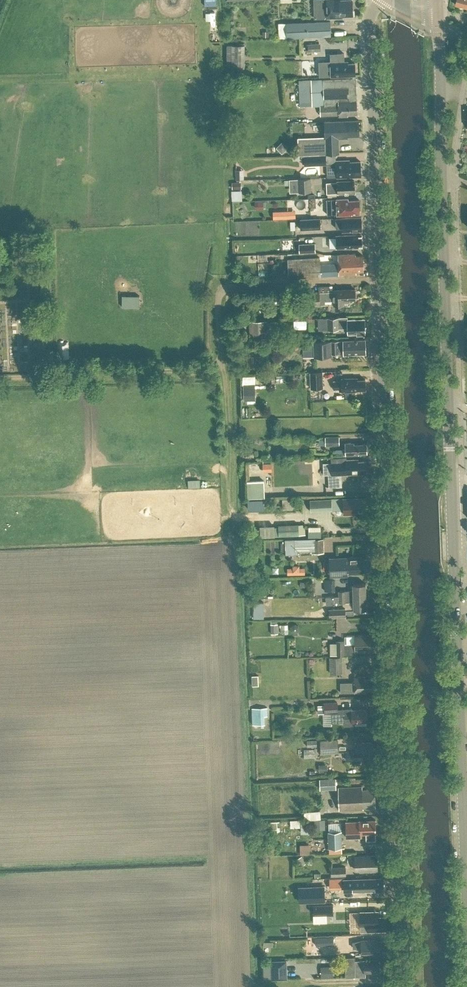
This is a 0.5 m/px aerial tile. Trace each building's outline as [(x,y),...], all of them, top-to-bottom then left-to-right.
[(315,17),(327,17),(342,16),(342,15),(353,14),(353,9),(353,0),(314,0),(315,17)] [(287,22),(287,36),(331,35),(330,20),(287,22)] [(308,44),(308,52),(320,51),(320,43),(308,44)] [(245,74),(245,44),(231,44),(227,44),(227,66),(231,66),(231,74),(245,74)] [(331,62),(331,72),(328,72),(328,75),(331,75),(355,74),(355,62),(345,62),(343,61),(331,62)] [(353,77),(311,78),(312,104),(321,104),(321,114),(339,113),(339,115),(348,115),(348,113),(357,113),(357,100),(354,100),(353,77)] [(348,135),(353,135),(359,135),(359,119),(325,120),(326,135),(298,136),(299,153),(326,153),(339,152),(339,137),(348,137),(348,135)] [(304,165),(327,164),(326,154),(304,154),(304,165)] [(349,159),(337,160),(338,176),(361,175),(361,160),(350,161),(349,159)] [(289,178),(290,191),(311,191),(311,177),(289,178)] [(338,183),(327,184),(327,192),(338,192),(355,192),(355,180),(347,181),(345,180),(337,180),(338,183)] [(239,188),(229,189),(230,198),(240,198),(239,188)] [(337,198),(337,210),(334,211),(335,213),(360,212),(359,199),(349,199),(348,197),(337,198)] [(294,216),(293,208),(270,209),(271,217),(294,216)] [(301,217),(301,228),(321,227),(321,216),(301,217)] [(342,217),(336,217),(336,227),(343,227),(343,230),(362,229),(361,216),(342,217)] [(361,243),(362,243),(362,236),(361,236),(360,233),(333,234),(333,237),(336,237),(337,247),(361,246),(361,243)] [(315,242),(299,243),(299,252),(315,251),(315,242)] [(356,273),(356,270),(364,270),(363,254),(356,255),(356,252),(338,253),(338,263),(320,264),(320,257),(288,258),(289,277),(339,274),(356,273)] [(320,291),(303,291),(304,304),(320,303),(320,299),(334,299),(334,304),(344,304),(344,302),(349,301),(349,298),(357,298),(356,288),(333,289),(333,291),(320,292),(320,291)] [(122,294),(122,305),(139,306),(139,294),(122,294)] [(339,329),(339,328),(348,328),(348,333),(365,332),(364,319),(356,319),(356,318),(348,318),(348,316),(329,317),(330,329),(339,329)] [(249,320),(250,340),(267,339),(266,320),(249,320)] [(353,352),(365,352),(364,338),(314,340),(314,355),(332,355),(332,352),(340,352),(340,350),(344,350),(344,355),(353,355),(353,352)] [(59,341),(59,357),(69,357),(69,341),(59,341)] [(323,387),(322,371),(310,372),(311,388),(323,387)] [(254,382),(253,374),(241,375),(241,383),(254,382)] [(342,377),(342,380),(334,380),(334,387),(339,387),(339,390),(354,389),(354,388),(365,388),(365,379),(354,379),(354,377),(342,377)] [(254,398),(253,383),(241,384),(242,399),(254,398)] [(339,435),(325,435),(325,444),(339,444),(339,435)] [(346,450),(343,450),(343,453),(359,453),(359,450),(367,450),(367,442),(354,443),(354,441),(345,441),(346,450)] [(341,472),(366,472),(365,459),(355,460),(355,458),(346,458),(346,456),(330,456),(331,472),(329,472),(329,485),(341,485),(341,472)] [(263,495),(262,478),(243,479),(244,496),(263,495)] [(353,511),(367,510),(366,496),(352,497),(311,499),(311,510),(344,508),(344,513),(353,513),(353,511)] [(244,508),(261,508),(261,498),(244,498),(244,508)] [(299,523),(279,523),(279,535),(299,534),(299,523)] [(275,535),(275,524),(261,524),(261,535),(275,535)] [(320,535),(320,525),(306,525),(306,535),(320,535)] [(324,551),(323,538),(313,538),(313,552),(324,551)] [(349,556),(330,556),(330,576),(348,576),(347,571),(370,571),(370,564),(371,563),(371,559),(369,558),(369,557),(362,557),(362,555),(349,556)] [(338,582),(339,577),(321,576),(320,590),(332,591),(332,582),(338,582)] [(353,589),(339,589),(339,596),(366,595),(365,582),(353,582),(353,589)] [(366,595),(339,596),(339,601),(354,600),(354,607),(366,607),(366,595)] [(251,616),(262,616),(261,601),(251,601),(251,616)] [(329,607),(329,616),(346,615),(346,607),(329,607)] [(337,641),(330,641),(331,654),(356,653),(356,651),(372,650),(371,646),(375,645),(375,638),(371,637),(371,634),(355,635),(355,642),(345,643),(345,639),(336,639),(337,641)] [(343,671),(342,655),(329,655),(330,672),(343,671)] [(365,676),(354,676),(354,681),(340,681),(341,691),(354,691),(355,692),(365,692),(365,689),(376,689),(376,678),(365,678),(365,676)] [(324,701),(324,703),(318,703),(318,711),(324,711),(331,711),(331,721),(344,720),(344,724),(353,724),(353,720),(368,720),(367,707),(352,708),(352,707),(338,707),(337,700),(324,701)] [(253,707),(253,724),(265,724),(265,715),(268,715),(268,707),(253,707)] [(338,737),(320,738),(320,752),(338,751),(338,737)] [(355,749),(345,750),(346,759),(358,759),(363,759),(363,753),(372,753),(372,740),(355,741),(355,749)] [(336,777),(321,777),(321,788),(337,787),(336,777)] [(356,810),(356,809),(364,809),(364,806),(374,806),(374,788),(361,789),(361,786),(337,787),(338,811),(356,810)] [(318,816),(317,808),(300,809),(301,817),(318,816)] [(322,828),(323,819),(312,818),(312,828),(322,828)] [(376,832),(375,819),(358,819),(358,820),(346,820),(346,836),(360,836),(360,832),(365,832),(366,839),(375,839),(375,832),(376,832)] [(342,846),(341,830),(328,830),(329,846),(342,846)] [(298,852),(306,852),(307,843),(298,843),(298,852)] [(377,854),(355,855),(355,869),(378,868),(377,854)] [(331,866),(331,875),(346,874),(346,865),(331,866)] [(373,889),(373,888),(382,887),(382,878),(375,879),(375,877),(344,879),(345,887),(360,887),(361,890),(373,889)] [(324,884),(299,885),(299,900),(324,899),(324,884)] [(325,913),(325,902),(309,903),(310,914),(325,913)] [(369,921),(343,922),(344,933),(355,933),(355,930),(385,929),(384,916),(369,917),(369,921)] [(317,953),(331,953),(330,936),(316,937),(317,953)] [(353,947),(363,946),(363,953),(386,952),(385,941),(375,941),(375,938),(362,938),(353,940),(353,947)] [(261,978),(284,977),(284,959),(260,960),(261,978)] [(378,959),(364,959),(355,960),(355,965),(345,965),(345,976),(366,975),(366,971),(379,970),(378,959)] [(333,965),(321,965),(321,977),(333,976),(333,965)]
